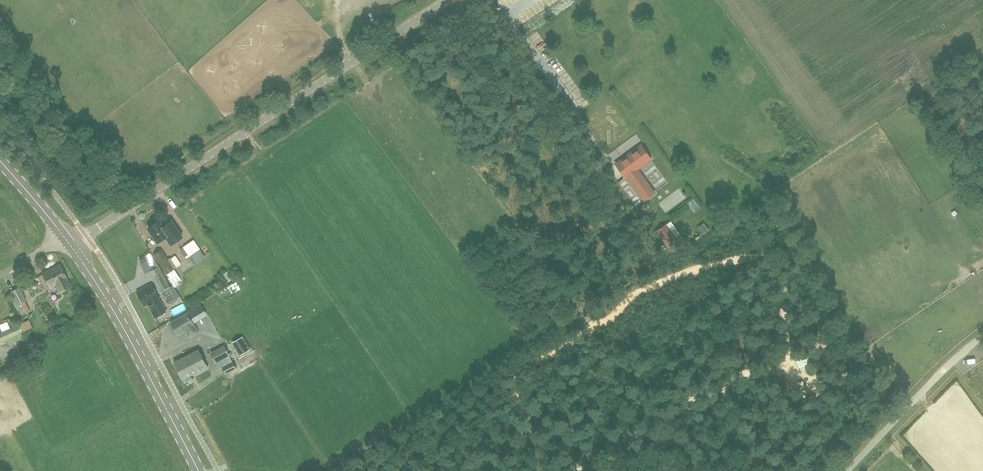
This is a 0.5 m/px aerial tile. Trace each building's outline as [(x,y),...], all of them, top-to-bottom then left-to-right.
[(651,159),(642,146),(616,165),(625,178),(627,176),(644,200),(654,193),(637,169),(651,159)] [(701,207),(693,198),(687,203),(694,213),(701,207)] [(162,223),(161,224),(159,220),(148,228),(158,243),(165,238),(171,246),(184,237),(172,220),(166,224),(165,223),(162,223)] [(666,224),(654,232),(667,249),(678,241),(666,224)] [(191,256),(192,255),(196,262),(207,256),(195,237),(184,245),(191,256)] [(181,279),(177,272),(174,268),(181,264),(176,255),(170,259),(170,258),(168,259),(161,249),(154,254),(167,274),(167,273),(170,277),(168,278),(173,285),(181,279)] [(72,288),(68,279),(60,264),(42,273),(50,288),(54,286),(59,294),(72,288)] [(170,286),(160,266),(149,271),(160,291),(169,286),(175,299),(179,297),(177,294),(172,285),(170,286)] [(166,311),(159,298),(151,283),(136,291),(144,306),(148,304),(155,317),(166,311)] [(30,311),(25,300),(26,300),(19,287),(10,292),(14,299),(12,301),(19,315),(21,314),(22,316),(30,311)] [(198,333),(187,313),(170,323),(178,336),(185,331),(189,338),(198,333)] [(1,322),(3,328),(11,325),(9,319),(1,322)] [(23,331),(19,324),(0,332),(0,341),(1,343),(7,340),(10,347),(12,346),(17,357),(34,349),(25,330),(23,331)] [(233,342),(240,355),(250,349),(243,336),(233,342)] [(225,347),(212,355),(215,362),(229,354),(225,347)] [(178,371),(203,358),(199,350),(174,363),(178,371)] [(203,358),(178,371),(183,379),(193,373),(194,375),(203,371),(202,370),(208,367),(203,358)] [(223,367),(226,373),(236,367),(233,361),(223,367)]
